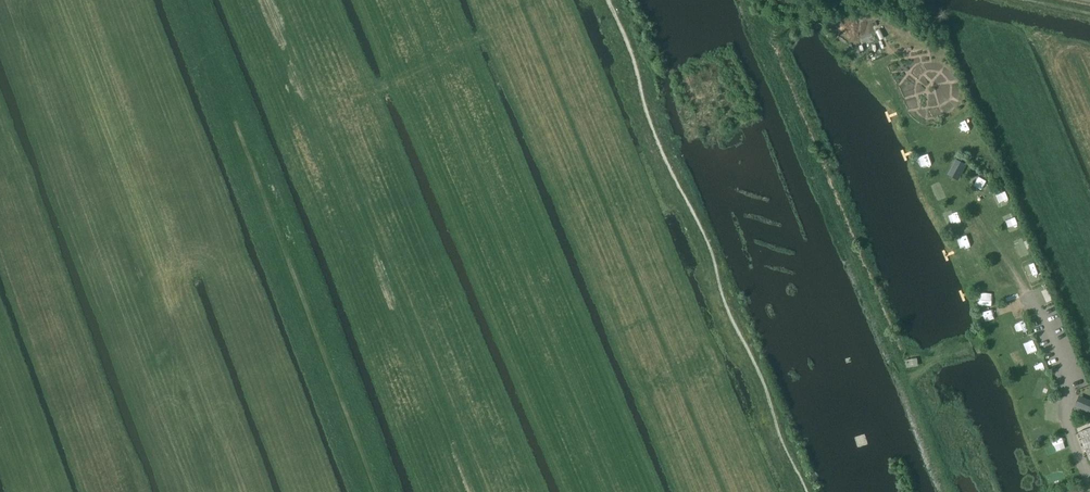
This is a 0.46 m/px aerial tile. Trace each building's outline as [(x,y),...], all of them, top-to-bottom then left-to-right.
[(956,160),(951,169),(960,174),(965,165),(956,160)] [(916,359),(905,361),(905,363),(906,367),(917,366),(916,362),(916,359)] [(1084,398),(1079,408),(1089,413),(1089,401),(1084,398)] [(1078,432),(1081,440),(1082,439),(1085,448),(1084,449),(1087,456),(1089,455),(1089,428),(1078,432)]
